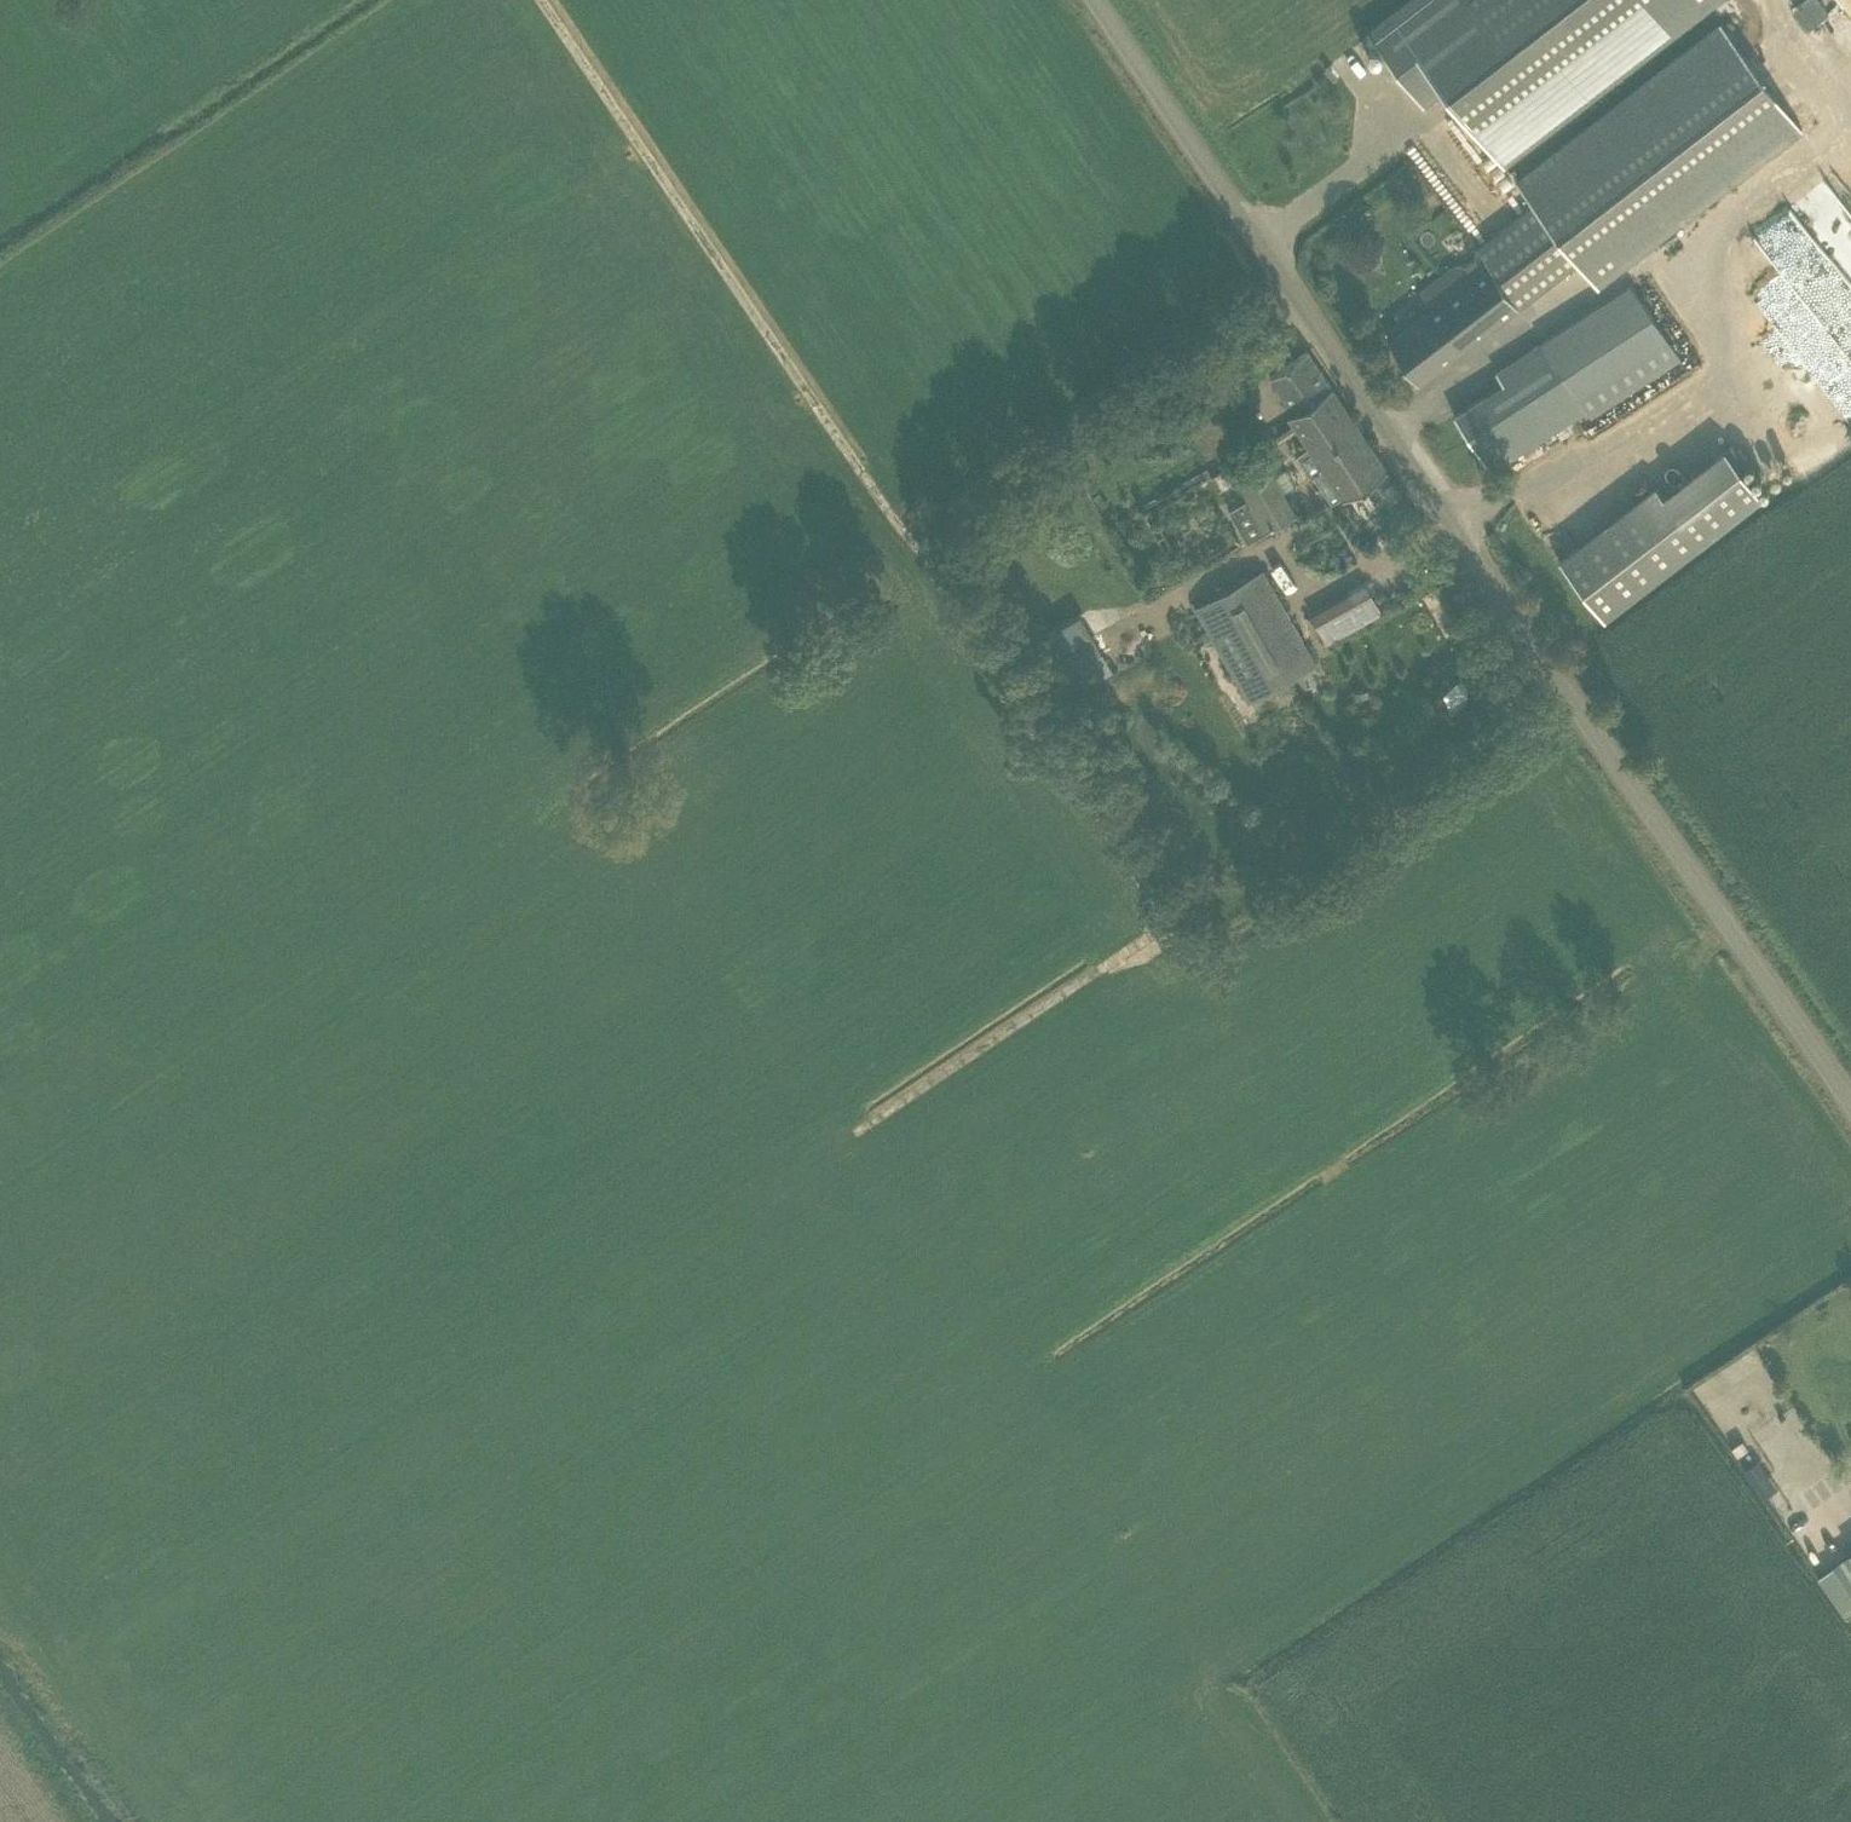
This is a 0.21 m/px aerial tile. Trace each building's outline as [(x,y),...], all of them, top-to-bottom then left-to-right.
[(1501,162),(1711,0),(1414,0),(1370,34),(1422,102),(1443,87),(1501,162)] [(1791,24),(1823,24),(1823,45),(1850,45),(1850,0),(1791,0),(1791,24)] [(1577,262),(1598,289),(1803,130),(1719,22),(1515,180),(1537,208),(1481,251),(1478,246),(1417,293),(1430,309),(1409,326),(1389,340),(1418,383),(1438,369),(1577,262)] [(1673,346),(1628,284),(1496,371),(1502,383),(1454,414),(1491,470),(1673,346)] [(1307,350),(1268,376),(1292,411),(1287,414),(1344,497),(1387,467),(1307,350)] [(1650,492),(1645,485),(1545,555),(1590,619),(1752,506),(1712,448),(1650,492)] [(1295,513),(1260,450),(1231,466),(1249,497),(1228,509),(1247,543),(1267,531),(1266,529),(1295,513)] [(1264,569),(1195,607),(1248,702),(1297,675),(1312,667),(1317,664),(1264,569)] [(1304,613),(1321,644),(1378,613),(1361,582),(1304,613)] [(1312,667),(1297,675),(1304,687),(1318,679),(1312,667)] [(1820,1576),(1848,1616),(1850,1613),(1850,1554),(1820,1576)]
